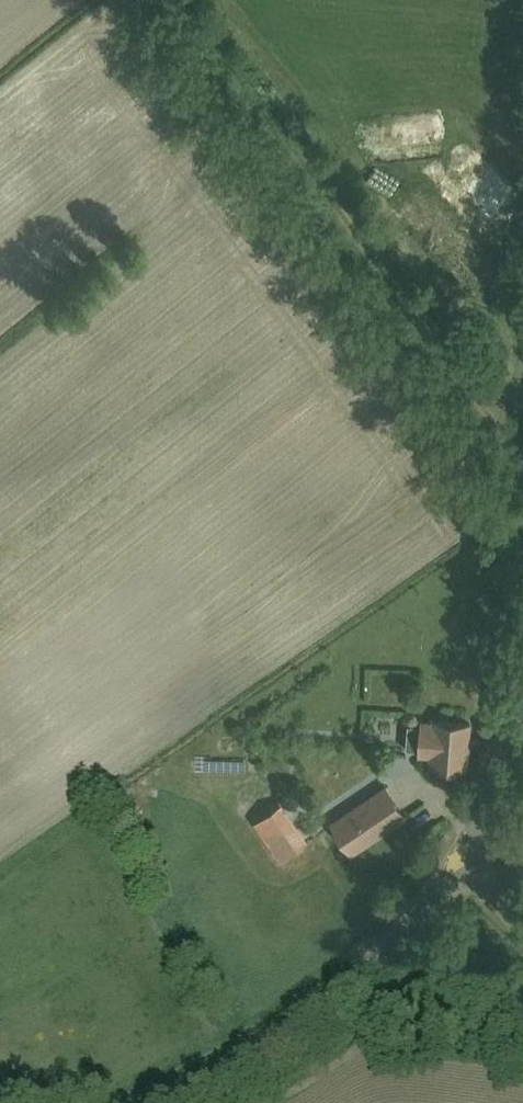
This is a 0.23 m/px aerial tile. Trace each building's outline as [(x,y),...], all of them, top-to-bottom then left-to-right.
[(430,767),(466,770),(469,723),(434,721),(434,724),(421,723),(418,754),(431,755),(430,767)] [(330,823),(350,853),(405,816),(386,787),(330,823)] [(285,827),(269,835),(282,863),(299,855),(285,827)]
